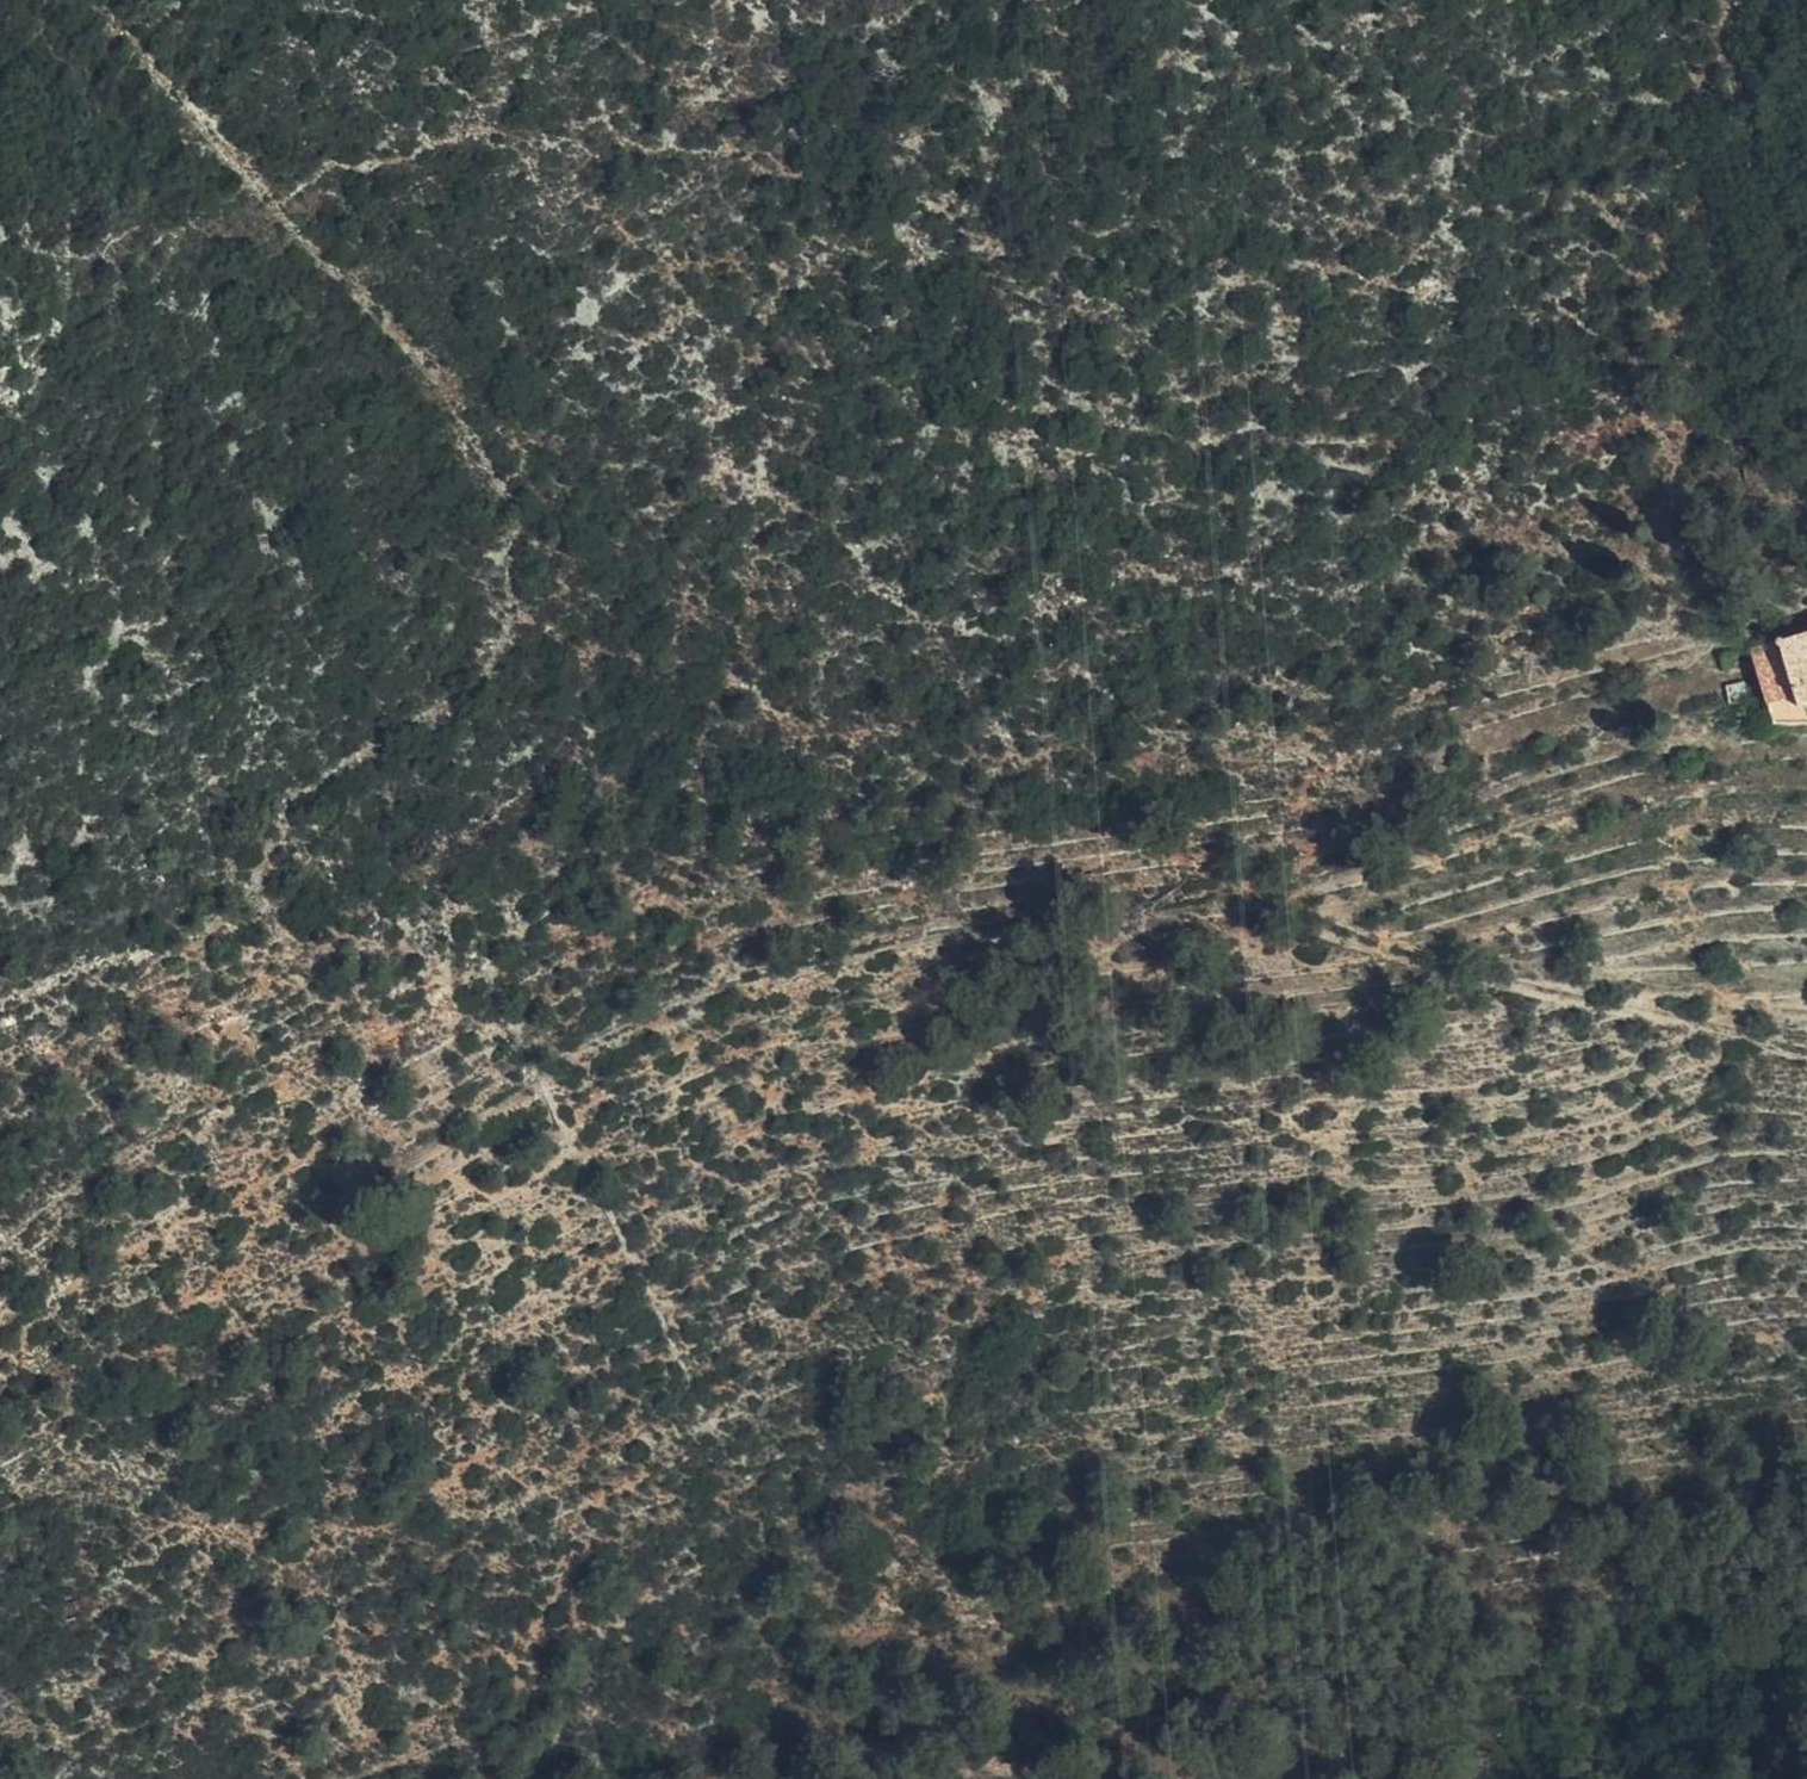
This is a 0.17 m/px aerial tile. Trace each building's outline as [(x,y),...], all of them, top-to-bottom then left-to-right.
[(1806,721),(1806,630),(1752,642),(1774,727),(1806,721)]
